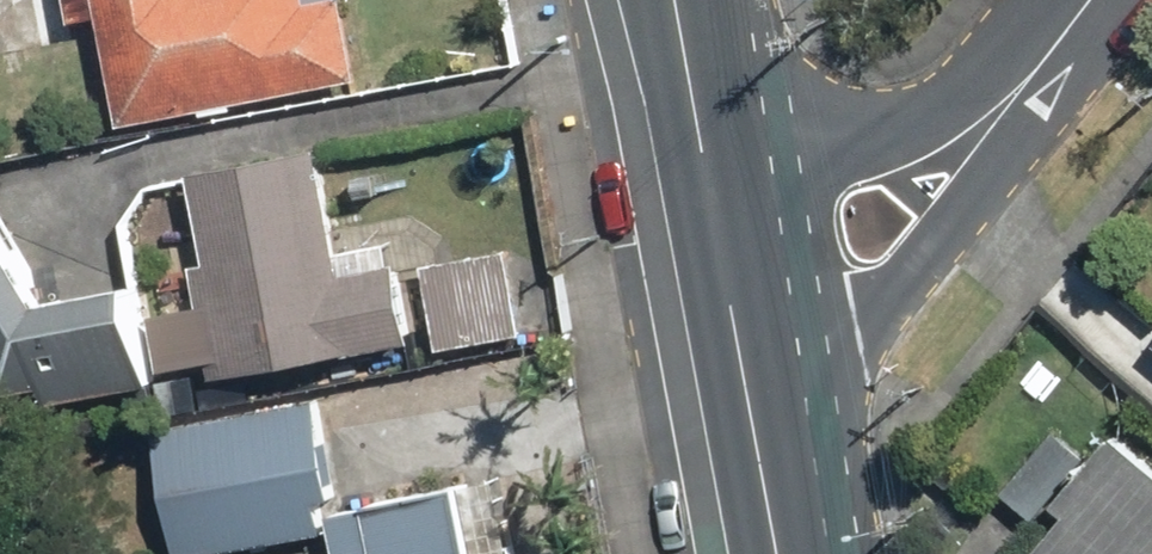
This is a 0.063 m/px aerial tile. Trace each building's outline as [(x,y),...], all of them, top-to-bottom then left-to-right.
[(80,21),(110,16),(129,121),(368,79),(354,0),(338,0),(319,3),(318,0),(77,0),(80,21)] [(324,146),(196,173),(223,297),(157,311),(170,370),(230,357),(234,376),(420,336),(404,263),(352,274),(324,146)] [(0,218),(0,394),(48,381),(55,400),(160,379),(133,281),(49,299),(0,218)] [(531,333),(517,251),(431,266),(446,348),(531,333)] [(206,451),(197,414),(158,424),(168,461),(206,451)] [(327,522),(308,420),(207,440),(227,542),(327,522)] [(1094,452),(1064,426),(1010,488),(1040,514),(1094,452)] [(1059,498),(1074,510),(1042,549),(1049,553),(1151,553),(1151,456),(1118,427),(1059,498)] [(502,478),(337,513),(344,548),(314,553),(518,553),(502,478)]
